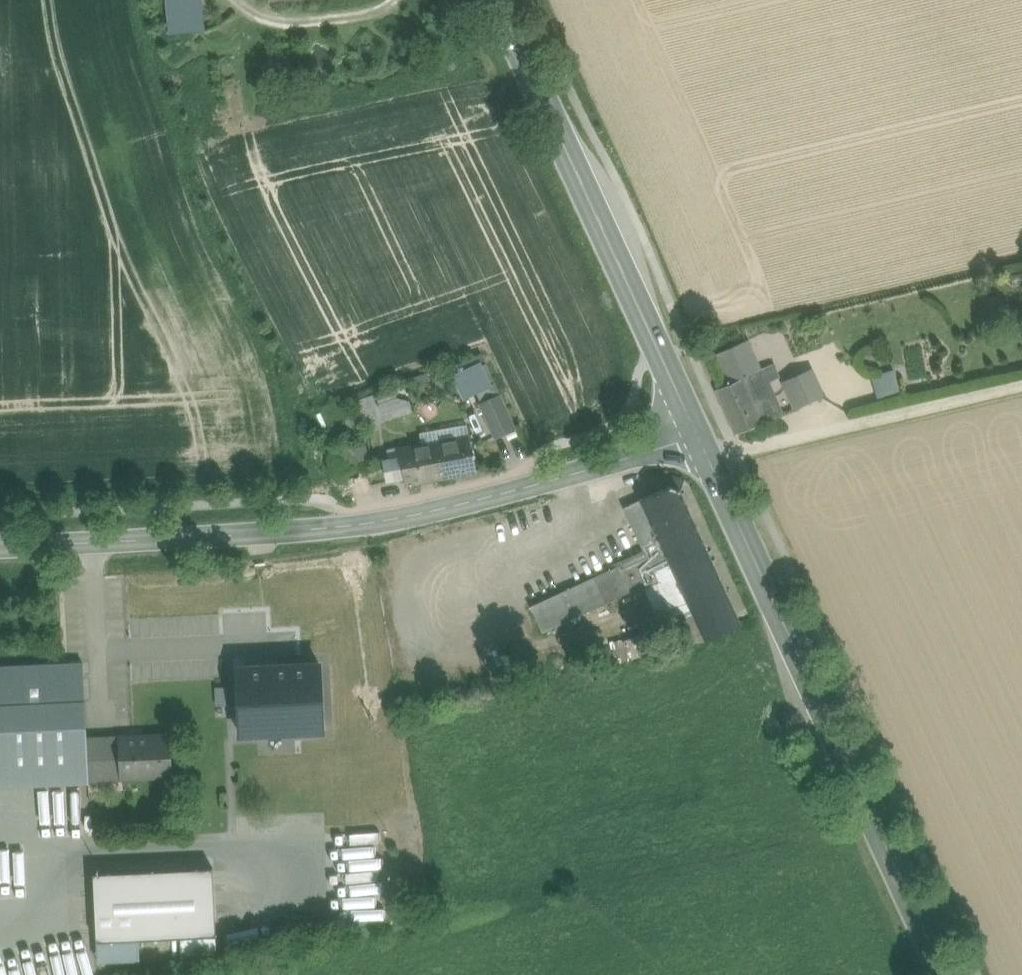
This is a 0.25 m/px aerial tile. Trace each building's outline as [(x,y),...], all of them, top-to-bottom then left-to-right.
[(214,0),(174,0),(179,42),(219,37),(214,0)] [(729,384),(759,370),(745,341),(716,354),(729,384)] [(477,358),(448,372),(460,397),(489,384),(477,358)] [(777,378),(773,364),(759,370),(729,384),(715,390),(736,435),(780,414),(766,382),(777,378)] [(893,369),(870,375),(875,395),(898,389),(893,369)] [(810,373),(786,383),(797,407),(821,397),(810,373)] [(396,398),(394,389),(358,401),(366,428),(383,423),(378,404),(396,398)] [(515,427),(500,393),(478,403),(494,437),(515,427)] [(469,437),(435,443),(441,478),(475,470),(469,437)] [(374,455),(363,438),(333,458),(344,475),(374,455)] [(402,455),(385,459),(389,481),(406,478),(407,483),(441,478),(435,443),(402,450),(402,455)] [(692,614),(704,640),(740,623),(679,491),(673,490),(667,487),(639,500),(669,564),(692,614)] [(669,564),(639,500),(623,508),(643,551),(621,561),(622,563),(635,590),(636,592),(643,588),(657,582),(659,581),(654,571),(669,564)] [(635,590),(622,563),(530,606),(542,632),(635,590)] [(692,614),(669,564),(654,571),(659,581),(657,582),(669,610),(675,622),(692,614)] [(669,610),(657,582),(643,588),(656,616),(669,610)] [(675,647),(704,640),(692,614),(675,622),(666,626),(675,647)] [(595,653),(599,667),(657,653),(652,633),(611,643),(612,649),(595,653)] [(82,663),(0,667),(0,786),(88,783),(88,779),(86,739),(82,663)] [(320,664),(236,667),(237,731),(324,728),(320,664)] [(168,735),(120,738),(122,777),(169,775),(168,735)] [(122,777),(120,738),(86,739),(88,779),(122,777)] [(212,867),(92,873),(97,961),(139,959),(139,939),(180,937),(180,955),(217,953),(212,867)]
